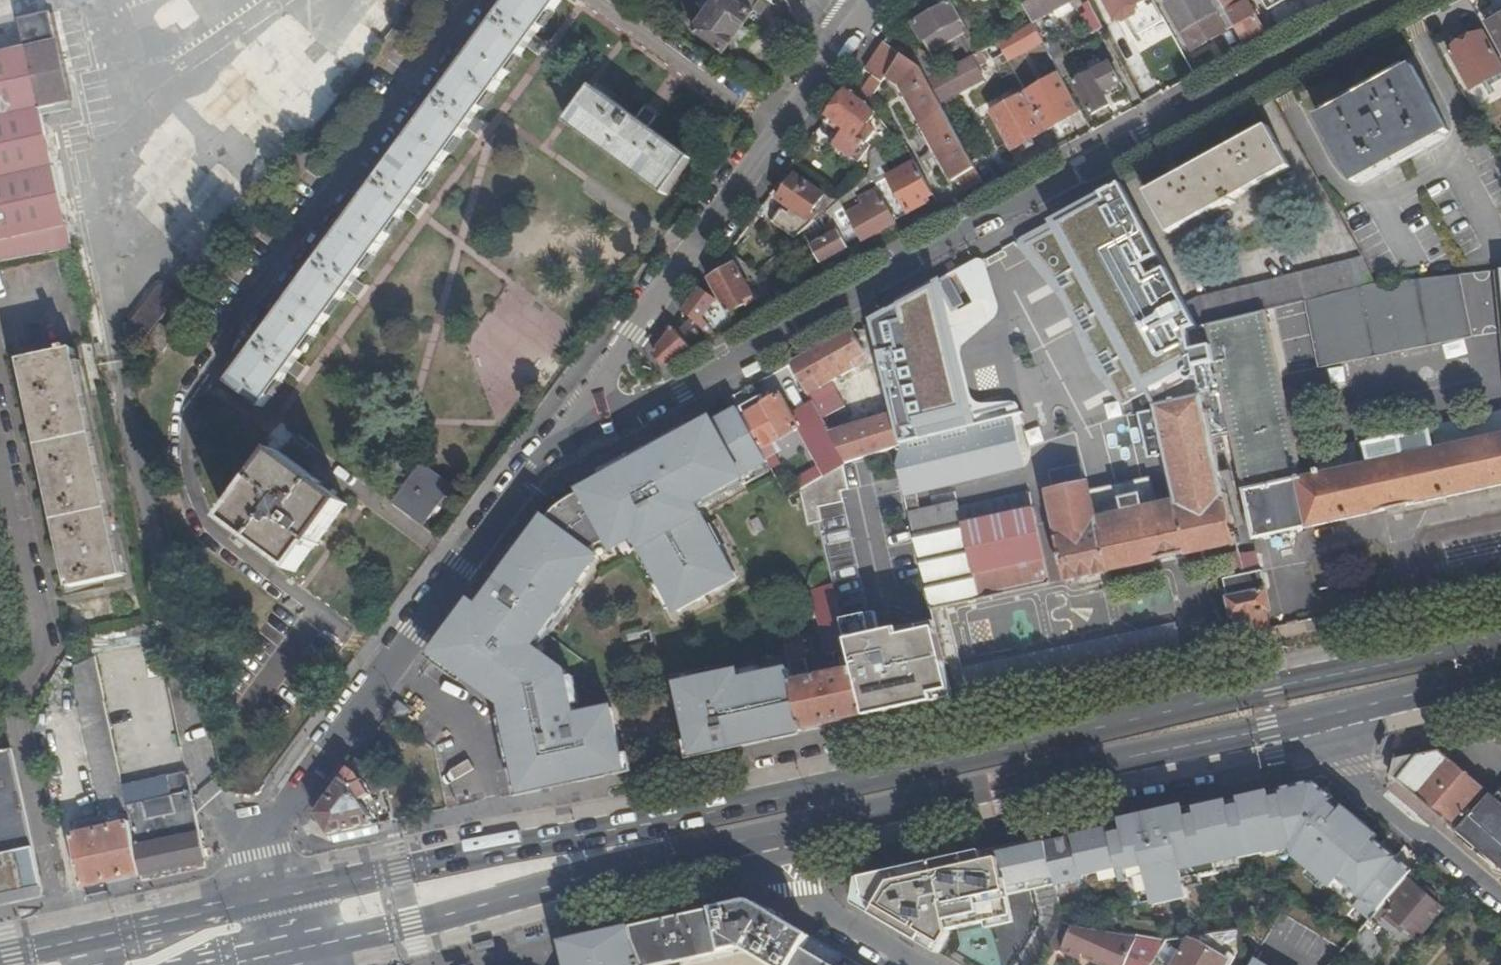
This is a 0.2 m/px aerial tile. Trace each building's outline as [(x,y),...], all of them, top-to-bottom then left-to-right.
[(22,24),(17,0),(0,0),(0,30),(22,24)] [(230,384),(263,409),(289,373),(291,374),(299,364),(296,362),(349,291),(351,294),(359,284),(356,281),(408,210),(411,212),(419,202),(416,200),(468,129),(471,130),(478,121),(475,118),(527,47),(531,49),(539,39),(535,36),(561,0),(510,0),(230,384)] [(762,0),(712,0),(692,27),(724,51),(762,0)] [(1022,7),(1032,25),(1050,15),(1068,5),(1078,0),(1035,0),(1022,7)] [(1128,21),(1132,18),(1135,8),(1150,0),(1112,0),(1113,3),(1111,12),(1116,20),(1125,22),(1128,21)] [(1136,36),(1162,21),(1150,0),(1135,8),(1132,18),(1128,21),(1136,36)] [(1233,29),(1218,0),(1178,0),(1165,7),(1190,53),(1233,29)] [(1262,32),(1245,0),(1218,0),(1233,29),(1242,44),(1262,32)] [(1267,11),(1289,0),(1261,0),(1267,11)] [(968,33),(951,3),(913,25),(928,54),(968,33)] [(1073,14),(1068,5),(1050,15),(1055,24),(1073,14)] [(1092,35),(1103,29),(1093,10),(1082,15),(1092,35)] [(27,49),(41,112),(68,107),(49,18),(22,24),(27,49)] [(1485,27),(1500,56),(1500,18),(1485,27)] [(361,67),(383,38),(358,20),(336,48),(361,67)] [(1040,38),(1032,25),(996,45),(1007,64),(1043,44),(1040,38)] [(925,54),(891,31),(882,43),(886,46),(902,57),(920,70),(927,83),(929,82),(941,74),(925,54)] [(1061,77),(1063,80),(1073,74),(1051,33),(1040,38),(1043,44),(1061,77)] [(1449,54),(1468,91),(1500,73),(1500,67),(1484,35),(1449,54)] [(868,106),(887,80),(902,57),(886,46),(867,72),(874,78),(859,99),(868,106)] [(70,246),(51,161),(41,112),(27,49),(0,54),(0,261),(70,246)] [(951,182),(956,180),(974,170),(938,103),(927,83),(920,70),(902,57),(887,80),(901,90),(951,182)] [(927,83),(938,103),(982,80),(971,59),(941,74),(929,82),(927,83)] [(1101,70),(1074,84),(1091,116),(1108,108),(1105,101),(1124,91),(1111,64),(1108,67),(1105,63),(1099,65),(1101,70)] [(1449,133),(1412,69),(1319,120),(1355,185),(1449,133)] [(1045,133),(1081,114),(1063,80),(1061,77),(1025,96),(1045,133)] [(212,119),(233,102),(216,82),(196,99),(212,119)] [(1476,104),(1500,98),(1500,96),(1498,84),(1473,90),(1476,104)] [(692,161),(594,89),(567,124),(665,197),(692,161)] [(875,115),(868,106),(859,99),(847,92),(828,117),(847,130),(835,147),(858,164),(871,147),(867,145),(875,135),(866,128),(875,115)] [(1011,152),(1045,133),(1025,96),(991,115),(1011,152)] [(1290,171),(1267,128),(1146,195),(1169,237),(1185,228),(1187,230),(1221,211),(1220,209),(1227,205),(1229,208),(1234,205),(1232,202),(1240,198),(1241,200),(1272,183),(1271,181),(1290,171)] [(876,186),(889,179),(875,150),(871,153),(869,176),(876,186)] [(921,202),(932,196),(915,164),(889,179),(876,186),(878,192),(895,222),(924,206),(921,202)] [(963,193),(981,183),(974,170),(956,180),(963,193)] [(773,225),(793,240),(808,220),(812,223),(816,218),(812,215),(823,199),(795,179),(778,202),(785,207),(773,225)] [(207,180),(165,238),(198,262),(241,205),(207,180)] [(1122,186),(1057,220),(1066,239),(1061,241),(1064,276),(1134,404),(1150,395),(1155,409),(1162,408),(1203,399),(1197,371),(1217,366),(1213,349),(1192,353),(1188,333),(1198,329),(1186,308),(1122,186)] [(859,202),(863,200),(856,187),(853,191),(859,202)] [(860,241),(896,223),(895,222),(878,192),(863,200),(859,202),(853,191),(839,203),(851,226),(860,241)] [(838,234),(851,226),(839,203),(827,213),(833,225),(838,234)] [(807,239),(820,264),(846,249),(838,234),(833,225),(807,239)] [(1374,285),(1361,261),(1351,266),(1350,263),(1338,269),(1336,266),(1325,272),(1323,269),(1313,275),(1311,273),(1300,278),(1299,276),(1287,282),(1286,279),(1275,285),(1273,283),(1263,288),(1261,285),(1250,292),(1248,289),(1237,294),(1235,292),(1224,297),(1222,295),(1212,301),(1210,298),(1199,304),(1197,302),(1186,308),(1198,329),(1265,312),(1304,302),(1374,285)] [(722,305),(728,316),(744,307),(743,304),(753,299),(735,267),(709,282),(722,305)] [(1471,337),(1458,276),(1374,285),(1304,302),(1319,368),(1471,337)] [(963,307),(949,280),(938,286),(954,312),(963,307)] [(181,300),(165,288),(132,331),(140,338),(128,352),(136,357),(181,300)] [(710,341),(734,328),(728,316),(722,305),(701,291),(683,315),(694,322),(700,327),(710,341)] [(743,304),(744,307),(745,309),(755,304),(753,299),(743,304)] [(1408,457),(1403,458),(1399,440),(1372,446),(1372,447),(1366,448),(1370,465),(1366,466),(1308,479),(1303,480),(1265,312),(1198,329),(1188,333),(1192,353),(1213,349),(1217,366),(1197,371),(1203,399),(1162,408),(1155,409),(1176,506),(1155,510),(1148,481),(1089,494),(1088,487),(1050,495),(1060,541),(1056,542),(1066,584),(1111,574),(1111,572),(1236,546),(1233,527),(1245,524),(1239,498),(1226,501),(1215,448),(1225,446),(1223,439),(1232,437),(1255,541),(1273,536),(1275,549),(1293,544),(1291,533),(1500,487),(1500,436),(1408,457)] [(924,316),(910,324),(925,351),(935,372),(940,383),(944,394),(967,381),(945,342),(951,339),(937,315),(927,321),(924,316)] [(665,367),(710,341),(700,327),(694,322),(684,331),(685,333),(679,337),(672,330),(653,355),(665,367)] [(925,351),(910,324),(884,338),(910,384),(935,372),(925,351)] [(163,326),(150,342),(165,354),(177,338),(163,326)] [(864,356),(852,333),(791,366),(813,404),(824,423),(832,419),(823,403),(827,402),(820,389),(859,367),(855,360),(864,356)] [(986,373),(968,339),(955,346),(987,405),(1000,398),(994,388),(986,373)] [(92,347),(95,357),(101,356),(98,346),(92,347)] [(23,377),(79,365),(75,351),(20,364),(23,377)] [(110,506),(79,365),(23,377),(54,518),(110,506)] [(995,369),(986,373),(994,388),(1003,384),(995,369)] [(935,372),(910,384),(916,394),(940,383),(935,372)] [(900,387),(887,391),(893,415),(901,446),(921,442),(914,414),(907,416),(900,387)] [(824,423),(813,404),(792,416),(780,396),(763,405),(765,407),(744,418),(762,451),(800,430),(821,466),(796,482),(802,492),(840,468),(847,464),(830,433),(824,423)] [(760,400),(740,411),(744,418),(765,407),(763,405),(760,400)] [(469,625),(461,620),(434,656),(504,706),(522,795),(625,772),(612,711),(575,719),(565,672),(532,649),(598,558),(635,537),(677,612),(737,579),(695,504),(744,477),(742,475),(768,460),(762,451),(744,418),(740,411),(695,435),(693,432),(580,494),(582,496),(560,509),(550,523),(548,521),(469,625)] [(901,446),(893,415),(830,433),(847,464),(851,462),(901,446)] [(1500,436),(1500,417),(1404,438),(1408,457),(1500,436)] [(1025,470),(1012,420),(962,432),(921,442),(901,446),(896,468),(904,500),(908,516),(920,513),(915,495),(1025,470)] [(1304,460),(1308,479),(1366,466),(1362,447),(1304,460)] [(321,484),(281,454),(260,481),(258,481),(228,521),(255,541),(254,543),(294,573),(316,545),(318,546),(346,507),(319,486),(321,484)] [(453,488),(422,465),(393,505),(424,528),(453,488)] [(840,468),(802,492),(811,526),(824,523),(821,509),(845,504),(842,493),(846,492),(840,468)] [(957,505),(920,513),(908,516),(909,520),(914,536),(1033,510),(1029,495),(959,510),(957,505)] [(125,577),(110,506),(54,518),(70,589),(125,577)] [(935,624),(954,701),(968,697),(945,609),(1050,585),(1033,510),(914,536),(935,624)] [(1228,554),(1233,579),(1243,577),(1242,574),(1239,557),(1238,552),(1228,554)] [(1244,556),(1239,557),(1242,574),(1248,573),(1244,556)] [(1237,619),(1241,637),(1257,634),(1269,631),(1265,613),(1270,612),(1262,573),(1243,577),(1233,579),(1223,582),(1232,620),(1237,619)] [(786,648),(791,671),(804,733),(867,719),(844,622),(835,586),(815,591),(830,656),(836,655),(840,674),(810,680),(803,645),(786,648)] [(869,618),(844,622),(867,719),(954,701),(935,624),(874,639),(869,618)] [(970,671),(976,696),(1049,679),(1111,666),(1187,649),(1182,624),(970,671)] [(163,668),(158,642),(143,645),(149,671),(163,668)] [(104,700),(95,658),(75,668),(78,706),(104,700)] [(173,712),(163,668),(149,671),(158,714),(173,712)] [(718,751),(759,743),(804,733),(791,671),(741,682),(739,674),(679,687),(694,757),(718,751)] [(78,706),(98,799),(124,794),(120,772),(104,700),(78,706)] [(410,710),(399,703),(389,717),(400,724),(410,710)] [(44,898),(14,759),(12,749),(0,751),(0,906),(0,908),(39,899),(44,898)] [(1462,813),(1482,789),(1440,753),(1397,762),(1393,778),(1458,832),(1469,819),(1462,813)] [(351,833),(374,827),(372,821),(365,809),(374,803),(363,783),(372,772),(357,761),(317,816),(330,837),(351,833)] [(124,794),(126,803),(129,802),(139,800),(132,770),(120,772),(124,794)] [(379,787),(368,777),(363,783),(374,803),(379,787)] [(1323,882),(1369,828),(1320,784),(1277,793),(1288,845),(1290,855),(1295,854),(1296,862),(1323,882)] [(142,877),(206,864),(191,792),(171,797),(174,814),(139,822),(137,814),(129,816),(131,824),(142,877)] [(1288,845),(1277,793),(1238,802),(1185,814),(1184,809),(1141,818),(1147,844),(1160,905),(1189,900),(1186,883),(1221,876),(1219,866),(1268,857),(1268,858),(1290,855),(1288,845)] [(102,815),(128,810),(126,803),(124,794),(98,799),(102,815)] [(1500,869),(1500,796),(1498,800),(1493,796),(1461,835),(1500,869)] [(139,800),(129,802),(131,809),(140,807),(139,800)] [(1147,844),(1141,818),(1123,822),(1124,827),(1087,835),(1046,844),(1056,886),(1084,879),(1084,876),(1120,869),(1123,883),(1149,878),(1154,907),(1160,905),(1147,844)] [(83,890),(142,877),(131,824),(72,837),(83,890)] [(351,833),(333,837),(335,846),(382,836),(380,826),(374,827),(351,833)] [(1408,881),(1415,873),(1377,841),(1380,837),(1369,828),(1323,882),(1362,912),(1374,921),(1391,901),(1408,881)] [(1046,844),(1045,839),(960,858),(967,890),(988,885),(993,906),(1057,891),(1056,886),(1046,844)] [(967,890),(960,858),(859,880),(856,903),(943,956),(962,925),(937,910),(938,902),(929,904),(929,898),(942,896),(947,913),(959,911),(954,893),(967,890)] [(1443,910),(1408,881),(1391,901),(1398,907),(1391,915),(1419,939),(1443,910)] [(811,936),(758,905),(753,903),(749,904),(717,911),(726,954),(746,949),(773,964),(795,964),(811,936)] [(717,911),(633,930),(635,940),(642,955),(646,964),(682,964),(682,963),(726,954),(717,911)] [(943,956),(958,964),(963,964),(986,926),(969,915),(962,925),(943,956)] [(1079,928),(1065,926),(1060,934),(1074,939),(1079,928)] [(1147,939),(1079,928),(1074,939),(1067,950),(1084,958),(1086,953),(1110,964),(1155,964),(1168,942),(1147,939)] [(569,964),(646,964),(642,955),(635,940),(633,930),(564,944),(569,964)] [(811,936),(795,964),(860,964),(811,936)] [(1190,939),(1175,964),(1225,964),(1227,961),(1190,939)]
